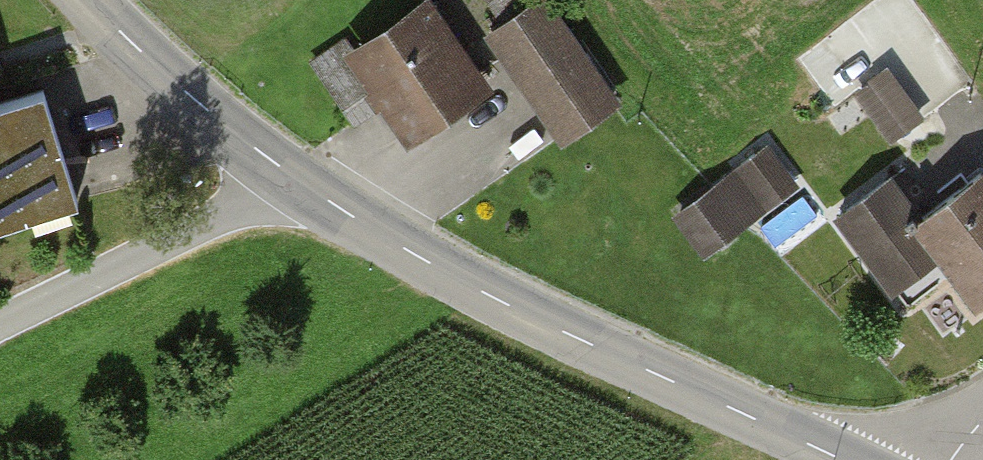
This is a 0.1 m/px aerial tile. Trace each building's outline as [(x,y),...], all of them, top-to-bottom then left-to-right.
[(422,0),(414,0),(332,56),(390,141),(478,81),(422,0)] [(611,100),(539,0),(526,0),(479,34),(555,140),(611,100)] [(933,107),(899,63),(851,99),(885,143),(933,107)] [(41,94),(0,106),(0,224),(72,204),(41,94)] [(794,191),(762,146),(668,212),(700,257),(794,191)] [(972,173),(906,222),(876,182),(830,216),(883,287),(924,257),(961,307),(982,291),(982,188),(972,173)]
